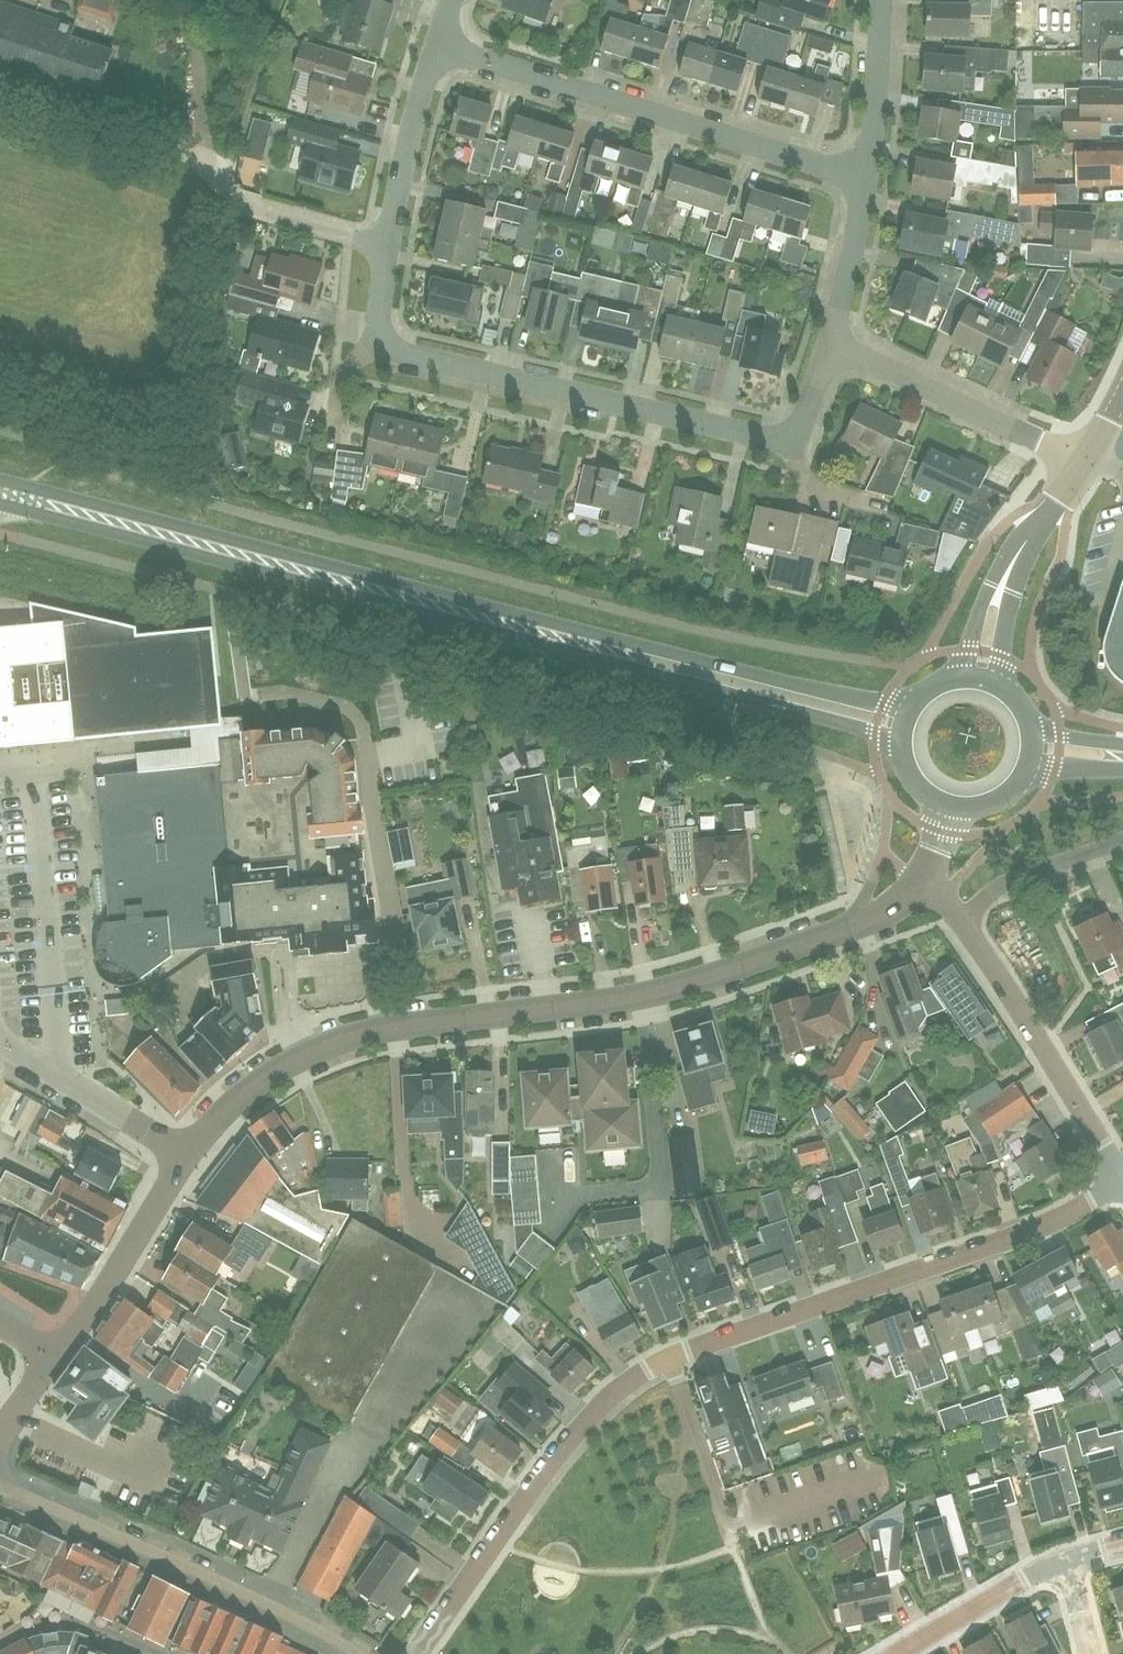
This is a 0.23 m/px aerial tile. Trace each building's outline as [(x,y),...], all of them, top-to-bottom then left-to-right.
[(343,41),(379,52),(393,6),(373,0),(356,0),(343,41)] [(504,7),(545,21),(553,0),(506,0),(504,7)] [(618,3),(619,0),(605,0),(600,16),(606,18),(612,19),(612,20),(602,51),(631,60),(645,14),(644,14),(640,28),(625,23),(630,6),(618,3)] [(692,0),(672,0),(666,17),(661,16),(645,14),(631,60),(659,69),(669,37),(674,21),(679,22),(684,24),(692,0)] [(706,30),(715,2),(709,0),(692,0),(684,24),(679,41),(685,43),(690,44),(680,75),(709,84),(719,53),(703,48),(708,31),(706,30)] [(757,16),(799,30),(802,23),(804,16),(824,23),(831,0),(763,0),(757,16)] [(969,38),(970,16),(992,17),(992,0),(941,0),(941,5),(929,5),(928,37),(969,38)] [(70,37),(74,26),(0,1),(0,80),(56,98),(60,86),(97,99),(113,51),(70,37)] [(1102,77),(1122,77),(1122,3),(1084,2),(1084,37),(1083,37),(1083,65),(1102,65),(1102,77)] [(758,65),(769,30),(745,23),(734,57),(719,53),(709,84),(738,93),(748,62),(753,63),(758,65)] [(787,108),(797,77),(781,72),(792,37),(769,30),(758,65),(763,67),(768,68),(758,99),(787,108)] [(294,71),(315,77),(308,101),(360,117),(371,79),(347,72),(349,65),(352,57),(315,46),(302,42),(294,71)] [(1009,51),(994,49),(957,47),(957,52),(956,59),(927,57),(925,89),(963,92),(964,71),(992,73),(992,71),(1008,72),(1009,51)] [(797,77),(787,108),(816,117),(826,86),(825,86),(830,69),(818,65),(813,82),(797,77)] [(1030,100),(1031,66),(1013,65),(1012,99),(1030,100)] [(1016,111),(1016,140),(1067,140),(1067,138),(1100,137),(1100,122),(1122,122),(1122,93),(1100,93),(1100,89),(1066,89),(1066,107),(1035,107),(1016,106),(1016,111)] [(452,134),(471,139),(470,144),(473,149),(476,149),(472,162),(469,171),(490,177),(493,169),(491,168),(498,143),(491,141),(483,139),(491,108),(461,100),(458,111),(455,111),(454,116),(456,116),(452,134)] [(956,143),(956,140),(959,120),(985,124),(1015,129),(1015,111),(1012,111),(988,107),(960,103),(959,109),(958,114),(938,111),(925,109),(921,137),(953,142),(956,143)] [(340,131),(304,121),(293,117),(285,143),(309,150),(301,178),(349,192),(360,154),(335,147),(338,139),(340,131)] [(536,158),(545,126),(516,117),(508,142),(504,141),(500,140),(499,143),(498,143),(491,168),(493,169),(502,172),(504,166),(515,169),(520,153),(536,158)] [(545,126),(536,158),(551,162),(546,179),(559,183),(564,166),(574,135),(545,126)] [(599,177),(615,182),(624,150),(595,141),(585,173),(580,171),(575,169),(570,186),(593,194),(599,177)] [(1077,185),(1091,185),(1091,186),(1122,185),(1122,148),(1090,149),(1090,150),(1077,150),(1077,185)] [(624,150),(615,182),(630,186),(625,204),(638,207),(643,191),(653,159),(624,150)] [(1013,168),(1000,166),(971,160),(970,166),(969,171),(956,168),(955,168),(919,161),(913,192),(950,199),(953,185),(966,187),(967,182),(1011,190),(1016,191),(1016,169),(1013,168)] [(694,206),(703,175),(674,166),(664,197),(665,197),(662,206),(657,204),(653,203),(644,230),(667,237),(678,201),(694,206)] [(703,175),(694,206),(710,211),(704,228),(717,232),(722,215),(723,215),(732,183),(703,175)] [(394,204),(399,182),(388,180),(383,201),(394,204)] [(1021,206),(1033,205),(1056,204),(1078,204),(1077,185),(1056,186),(1035,186),(1020,187),(1021,205),(1021,206)] [(757,226),(773,231),(783,199),(753,190),(744,221),(739,220),(733,218),(720,259),(737,263),(739,258),(744,240),(752,242),(757,226)] [(561,195),(553,192),(548,209),(562,213),(567,196),(561,195)] [(809,247),(799,245),(801,239),(802,240),(812,208),(783,199),(773,231),(789,235),(784,252),(781,261),(802,268),(809,247)] [(525,226),(529,209),(499,201),(497,209),(495,218),(525,226)] [(441,231),(492,243),(495,231),(484,228),(488,212),(448,202),(441,231)] [(1093,216),(1058,214),(1041,212),(1039,235),(1057,236),(1056,247),(1091,250),(1093,216)] [(1020,225),(967,214),(966,220),(962,236),(1021,248),(1022,248),(1022,244),(1020,225)] [(947,223),(912,215),(909,215),(902,247),(941,255),(941,256),(951,258),(955,242),(958,242),(958,239),(960,227),(947,225),(947,223)] [(1116,253),(1115,229),(1102,229),(1103,254),(1116,253)] [(490,254),(492,243),(441,231),(435,258),(475,267),(478,251),(490,254)] [(233,239),(229,250),(245,255),(249,244),(233,239)] [(1052,246),(1029,244),(1022,244),(1022,248),(1021,248),(1023,269),(1027,269),(1027,263),(1050,265),(1052,246)] [(230,295),(256,303),(270,307),(272,299),(274,293),(296,299),(310,304),(321,265),(304,260),(290,256),(289,261),(273,256),(272,261),(258,257),(253,272),(252,276),(236,272),(235,278),(230,295)] [(522,297),(523,297),(529,298),(534,299),(528,329),(559,336),(567,299),(576,301),(580,285),(552,278),(555,267),(530,262),(528,271),(527,275),(523,292),(522,297)] [(966,271),(964,270),(965,269),(936,263),(932,272),(928,283),(907,274),(893,308),(925,321),(931,304),(947,310),(950,303),(951,303),(966,271)] [(480,282),(507,288),(511,289),(514,272),(483,265),(481,274),(480,282)] [(952,342),(978,355),(996,319),(983,313),(988,303),(970,295),(978,276),(966,271),(951,303),(960,307),(968,311),(952,342)] [(441,282),(439,281),(440,278),(432,276),(430,287),(434,290),(429,310),(463,318),(463,323),(481,327),(484,311),(480,310),(485,289),(472,286),(472,289),(459,286),(461,277),(443,273),(441,282)] [(620,293),(623,283),(583,273),(580,285),(576,301),(583,302),(589,304),(581,338),(609,344),(621,294),(620,293)] [(663,344),(663,345),(660,356),(689,363),(698,323),(674,318),(677,306),(683,281),(666,277),(663,292),(656,320),(662,321),(668,322),(663,344)] [(656,320),(663,292),(623,283),(620,293),(621,294),(609,344),(636,351),(644,317),(650,318),(656,320)] [(522,297),(523,292),(511,289),(507,288),(500,318),(509,320),(517,322),(523,297),(522,297)] [(740,324),(743,310),(747,295),(746,295),(746,294),(730,290),(723,320),(727,321),(733,323),(740,324)] [(254,310),(256,303),(230,295),(230,296),(226,308),(252,316),(254,310)] [(1027,317),(1023,326),(1028,329),(1035,332),(1038,327),(1046,311),(1052,301),(1039,295),(1027,317)] [(743,343),(749,344),(743,366),(779,375),(783,356),(775,354),(780,337),(763,333),(767,316),(743,310),(740,324),(736,341),(743,343)] [(1042,351),(1033,368),(1028,379),(1057,394),(1076,357),(1088,334),(1074,326),(1048,313),(1040,328),(1038,327),(1035,332),(1029,345),(1036,348),(1042,351)] [(258,375),(263,357),(309,370),(319,335),(259,318),(249,351),(244,350),(239,370),(245,372),(258,375)] [(996,319),(978,355),(1003,368),(1009,357),(1021,332),(1020,332),(996,319)] [(716,369),(725,330),(698,323),(689,363),(716,369)] [(283,382),(258,375),(245,372),(237,404),(261,410),(256,431),(298,443),(308,407),(297,404),(299,396),(301,387),(283,382)] [(912,455),(902,451),(891,446),(902,426),(862,406),(845,438),(882,456),(866,491),(894,498),(900,484),(912,455)] [(400,472),(411,424),(409,423),(410,421),(396,418),(395,420),(377,416),(368,455),(353,453),(352,460),(345,459),(337,458),(331,498),(346,502),(348,487),(363,489),(368,465),(400,472)] [(461,476),(435,470),(444,432),(427,428),(427,426),(413,422),(413,424),(411,424),(400,472),(424,478),(422,487),(449,493),(442,525),(456,528),(458,519),(459,520),(468,477),(461,476)] [(247,466),(240,432),(220,436),(228,471),(247,466)] [(522,454),(493,447),(485,481),(527,491),(525,497),(554,503),(560,476),(547,473),(539,471),(543,455),(523,451),(522,454)] [(1005,502),(1008,499),(996,494),(988,490),(986,495),(980,492),(983,485),(990,470),(971,462),(969,467),(959,462),(931,449),(915,483),(932,491),(935,484),(956,494),(967,499),(958,517),(969,522),(961,539),(969,541),(976,543),(1006,503),(1005,502)] [(622,473),(585,465),(576,502),(603,509),(600,520),(638,529),(646,494),(639,492),(618,487),(622,473)] [(669,525),(683,528),(679,543),(706,549),(702,566),(709,568),(708,571),(719,574),(721,570),(725,554),(723,553),(730,522),(724,521),(716,519),(721,499),(677,489),(669,525)] [(813,577),(821,544),(832,546),(838,522),(832,521),(827,519),(826,521),(814,518),(801,515),(800,517),(758,507),(750,543),(778,550),(774,568),(770,587),(810,595),(813,577)] [(939,533),(930,531),(901,524),(900,532),(895,549),(855,539),(847,573),(900,586),(910,543),(935,548),(939,533)] [(1118,598),(1105,640),(1104,646),(1104,652),(1105,658),(1106,664),(1111,671),(1116,678),(1122,684),(1122,584),(1118,598)] [(9,746),(25,744),(101,737),(195,728),(212,727),(222,726),(213,629),(137,636),(136,628),(137,628),(32,604),(34,627),(0,630),(0,652),(7,723),(2,724),(3,735),(4,745),(9,745),(9,746)] [(352,761),(350,757),(346,752),(342,747),(347,741),(338,734),(333,739),(330,737),(325,735),(318,733),(312,732),(305,732),(267,736),(266,733),(264,733),(249,734),(247,734),(245,717),(228,719),(223,720),(225,740),(221,740),(222,745),(224,768),(141,776),(101,780),(110,875),(113,913),(114,916),(115,923),(116,936),(118,952),(113,958),(111,964),(112,968),(112,971),(116,977),(121,981),(128,983),(135,982),(141,978),(171,956),(170,948),(240,941),(252,940),(292,936),(293,950),(312,949),(313,955),(348,952),(347,945),(356,944),(357,945),(369,944),(369,943),(378,942),(374,902),(368,902),(361,833),(364,833),(364,831),(363,815),(362,813),(359,813),(355,774),(355,770),(354,765),(352,761)] [(197,739),(213,736),(212,727),(195,728),(197,739)] [(489,797),(493,818),(507,891),(521,888),(524,904),(561,897),(556,872),(564,871),(546,774),(516,779),(518,791),(489,797)] [(716,889),(718,886),(751,884),(745,807),(726,808),(729,841),(700,843),(698,828),(686,829),(684,806),(663,807),(670,872),(700,870),(702,888),(705,887),(707,889),(716,889)] [(612,868),(610,868),(606,837),(591,839),(592,846),(567,849),(572,879),(585,878),(590,912),(617,908),(612,868)] [(661,860),(659,861),(657,845),(618,850),(622,877),(635,875),(639,905),(666,901),(661,860)] [(424,950),(462,943),(453,901),(473,897),(465,861),(444,865),(447,883),(429,886),(430,891),(409,896),(417,931),(420,930),(424,950)] [(545,901),(494,910),(505,975),(559,966),(557,951),(576,948),(569,908),(547,911),(545,901)] [(1101,917),(1099,913),(1081,922),(1083,926),(1077,928),(1093,962),(1113,953),(1121,972),(1122,972),(1122,929),(1122,927),(1114,931),(1106,915),(1101,917)] [(195,1028),(198,1032),(180,1050),(209,1080),(228,1063),(228,1064),(250,1044),(249,1042),(265,1027),(263,1015),(263,1014),(258,989),(259,989),(254,961),(211,967),(215,996),(221,995),(223,1007),(219,1011),(216,1008),(195,1028)] [(894,972),(882,977),(888,993),(883,995),(900,1038),(919,1031),(909,1006),(922,1001),(928,1017),(945,1009),(930,988),(920,991),(911,966),(909,967),(907,963),(892,968),(894,972)] [(943,971),(942,975),(941,976),(943,978),(935,984),(935,983),(932,984),(970,1038),(995,1021),(956,966),(954,967),(949,966),(943,971)] [(788,1004),(776,1007),(790,1054),(828,1042),(826,1036),(851,1029),(841,994),(809,1003),(808,998),(802,999),(798,997),(790,999),(788,1004)] [(130,1014),(128,998),(106,1000),(107,1016),(130,1014)] [(1122,1059),(1122,1033),(1122,1031),(1122,1004),(1107,1012),(1113,1024),(1090,1035),(1099,1054),(1095,1056),(1094,1057),(1100,1069),(1102,1069),(1106,1067),(1122,1059)] [(714,1023),(710,1023),(708,1021),(698,1024),(698,1027),(677,1033),(688,1070),(681,1072),(691,1108),(716,1101),(707,1066),(724,1061),(714,1023)] [(869,1049),(877,1036),(861,1027),(830,1081),(846,1090),(869,1049)] [(126,1062),(177,1113),(201,1089),(151,1038),(126,1062)] [(568,1069),(524,1073),(528,1126),(539,1125),(540,1133),(561,1132),(560,1123),(572,1122),(572,1121),(586,1120),(589,1149),(605,1148),(605,1156),(626,1155),(625,1146),(641,1145),(638,1100),(629,1101),(628,1087),(637,1086),(635,1065),(626,1066),(625,1050),(581,1053),(583,1083),(569,1084),(568,1069)] [(495,1126),(495,1115),(495,1092),(493,1092),(493,1072),(469,1072),(468,1134),(493,1134),(493,1126),(495,1126)] [(445,1142),(445,1151),(446,1161),(465,1161),(466,1093),(454,1093),(453,1078),(435,1078),(427,1079),(426,1079),(425,1079),(421,1076),(412,1076),(409,1080),(408,1080),(406,1080),(408,1119),(441,1118),(442,1134),(442,1142),(445,1142)] [(926,1111),(912,1090),(906,1082),(876,1104),(896,1132),(926,1111)] [(1016,1083),(1004,1091),(997,1082),(965,1099),(967,1103),(968,1102),(991,1137),(1021,1116),(1033,1109),(1016,1083)] [(833,1113),(822,1100),(812,1109),(818,1126),(833,1113)] [(980,1145),(991,1137),(968,1102),(967,1103),(962,1107),(968,1116),(963,1120),(977,1141),(980,1145)] [(851,1106),(838,1117),(859,1141),(872,1130),(851,1106)] [(50,1110),(37,1135),(57,1145),(70,1121),(50,1110)] [(310,1131),(293,1142),(286,1132),(293,1127),(284,1114),(276,1119),(273,1114),(252,1130),(271,1157),(268,1159),(281,1177),(300,1172),(306,1194),(319,1191),(313,1168),(318,1167),(310,1131)] [(1042,1121),(1030,1128),(1021,1116),(991,1137),(999,1160),(1011,1153),(1007,1146),(1031,1130),(1040,1145),(1024,1154),(1042,1183),(1065,1168),(1056,1153),(1060,1150),(1042,1121)] [(942,1187),(941,1188),(936,1173),(922,1178),(927,1193),(915,1197),(900,1156),(904,1154),(898,1136),(880,1145),(901,1202),(911,1198),(923,1233),(926,1232),(927,1234),(930,1235),(944,1231),(945,1228),(945,1225),(954,1222),(942,1187)] [(978,1156),(973,1143),(970,1138),(946,1146),(971,1216),(998,1207),(992,1189),(996,1188),(990,1170),(989,1170),(987,1164),(983,1154),(978,1156)] [(281,1177),(268,1159),(266,1161),(250,1140),(200,1205),(246,1224),(270,1235),(275,1238),(321,1265),(350,1215),(323,1210),(319,1191),(306,1194),(300,1172),(281,1177)] [(802,1166),(829,1160),(824,1140),(797,1147),(802,1166)] [(510,1182),(510,1158),(510,1142),(492,1142),(492,1156),(492,1195),(511,1195),(510,1182)] [(109,1192),(123,1166),(78,1143),(72,1156),(83,1162),(76,1175),(109,1192)] [(542,1222),(537,1155),(510,1158),(510,1182),(511,1195),(514,1224),(514,1226),(542,1223),(542,1222)] [(336,1209),(353,1209),(368,1210),(369,1161),(344,1161),(344,1167),(329,1166),(328,1197),(336,1197),(336,1209)] [(836,1177),(841,1192),(842,1192),(846,1205),(860,1199),(857,1192),(865,1188),(858,1169),(857,1170),(854,1161),(835,1168),(838,1176),(836,1177)] [(0,1185),(0,1203),(18,1208),(19,1206),(42,1218),(42,1219),(105,1251),(129,1205),(127,1204),(66,1173),(54,1195),(7,1170),(6,1172),(0,1185)] [(446,1177),(458,1192),(464,1183),(465,1176),(446,1177)] [(883,1183),(882,1184),(880,1178),(869,1182),(871,1187),(870,1188),(873,1195),(867,1198),(875,1219),(864,1223),(874,1250),(903,1239),(894,1212),(893,1212),(883,1183)] [(403,1226),(403,1225),(401,1188),(384,1189),(387,1227),(403,1226)] [(828,1207),(826,1207),(812,1212),(818,1231),(803,1236),(815,1270),(819,1268),(823,1272),(835,1268),(836,1263),(840,1261),(836,1249),(834,1245),(841,1242),(836,1228),(852,1222),(846,1205),(842,1192),(841,1192),(825,1197),(828,1207)] [(725,1224),(721,1213),(714,1195),(698,1200),(715,1249),(731,1244),(725,1224)] [(640,1207),(594,1214),(598,1239),(644,1232),(640,1207)] [(80,1242),(59,1230),(57,1232),(21,1215),(0,1208),(0,1220),(0,1221),(17,1226),(5,1259),(58,1279),(66,1263),(69,1265),(80,1242)] [(394,1240),(394,1241),(353,1217),(264,1375),(348,1422),(347,1422),(349,1423),(437,1267),(438,1266),(396,1242),(394,1240)] [(193,1226),(177,1251),(219,1278),(219,1277),(216,1275),(224,1262),(238,1271),(247,1255),(260,1263),(275,1238),(270,1235),(246,1224),(230,1249),(193,1226)] [(1119,1236),(1111,1224),(1088,1238),(1107,1269),(1117,1263),(1122,1272),(1122,1233),(1119,1236)] [(791,1278),(790,1274),(790,1273),(784,1256),(799,1251),(798,1250),(799,1250),(791,1226),(764,1235),(766,1239),(769,1247),(772,1258),(751,1265),(759,1288),(791,1278)] [(533,1230),(516,1252),(538,1269),(555,1247),(533,1230)] [(479,1275),(472,1285),(507,1305),(517,1292),(484,1232),(478,1235),(467,1252),(479,1275)] [(66,1263),(58,1279),(83,1288),(102,1254),(80,1242),(69,1265),(66,1263)] [(686,1290),(693,1288),(701,1309),(734,1298),(726,1275),(715,1279),(704,1248),(674,1258),(686,1290)] [(1068,1291),(1064,1283),(1079,1274),(1064,1248),(1040,1262),(1070,1318),(1072,1322),(1080,1317),(1075,1306),(1076,1305),(1068,1291)] [(166,1280),(184,1290),(182,1294),(192,1300),(194,1297),(203,1302),(195,1315),(195,1316),(214,1327),(215,1326),(224,1331),(225,1332),(231,1322),(233,1319),(221,1312),(228,1300),(212,1289),(219,1278),(177,1251),(177,1252),(181,1254),(166,1280)] [(651,1274),(632,1282),(644,1312),(648,1310),(656,1329),(661,1327),(663,1331),(680,1324),(678,1320),(683,1318),(678,1303),(685,1300),(666,1254),(646,1262),(651,1274)] [(1070,1318),(1040,1262),(1014,1276),(1018,1283),(1027,1300),(1017,1306),(1027,1325),(1039,1319),(1034,1311),(1048,1303),(1055,1315),(1059,1324),(1070,1318)] [(600,1329),(612,1351),(641,1334),(629,1312),(628,1313),(609,1278),(594,1286),(601,1299),(587,1307),(600,1329)] [(965,1293),(978,1327),(983,1340),(996,1336),(1027,1325),(1017,1306),(1013,1299),(999,1304),(991,1283),(965,1293)] [(185,1337),(172,1360),(188,1370),(190,1371),(204,1349),(201,1348),(206,1340),(206,1341),(214,1327),(195,1316),(195,1315),(189,1311),(190,1310),(180,1304),(160,1290),(159,1291),(145,1312),(124,1297),(106,1321),(121,1332),(127,1323),(143,1334),(140,1337),(145,1340),(143,1343),(148,1347),(149,1346),(153,1348),(166,1329),(164,1327),(168,1322),(188,1333),(185,1337)] [(941,1302),(944,1312),(948,1323),(934,1328),(944,1355),(970,1346),(965,1331),(978,1327),(965,1293),(941,1302)] [(916,1389),(947,1378),(926,1317),(912,1322),(909,1312),(867,1327),(874,1346),(888,1341),(893,1356),(908,1351),(914,1369),(910,1371),(916,1389)] [(490,1330),(513,1352),(525,1339),(501,1317),(490,1330)] [(1114,1341),(1122,1324),(1109,1318),(1101,1335),(1114,1341)] [(121,1332),(106,1321),(95,1337),(127,1361),(148,1376),(149,1375),(154,1368),(135,1354),(143,1343),(145,1340),(140,1337),(143,1334),(127,1323),(121,1332)] [(566,1342),(552,1357),(544,1350),(536,1358),(554,1375),(553,1375),(572,1392),(594,1367),(566,1342)] [(1122,1364),(1122,1342),(1106,1352),(1111,1362),(1115,1369),(1122,1364)] [(75,1362),(54,1390),(80,1406),(68,1421),(95,1441),(109,1422),(128,1396),(123,1392),(131,1382),(88,1350),(87,1350),(86,1349),(85,1349),(84,1350),(78,1357),(75,1362)] [(1111,1362),(1106,1352),(1093,1359),(1101,1373),(1113,1365),(1111,1362)] [(159,1381),(164,1385),(175,1391),(188,1370),(172,1360),(159,1381)] [(805,1361),(755,1378),(766,1412),(816,1394),(815,1390),(822,1387),(827,1401),(844,1396),(832,1361),(808,1370),(805,1361)] [(1087,1361),(1077,1369),(1065,1379),(1073,1389),(1085,1379),(1095,1372),(1087,1361)] [(552,1414),(541,1404),(550,1393),(514,1362),(500,1379),(498,1377),(479,1400),(499,1417),(503,1412),(532,1437),(541,1426),(547,1427),(553,1420),(551,1415),(552,1414)] [(731,1433),(736,1447),(743,1467),(766,1459),(746,1400),(741,1386),(729,1390),(724,1376),(697,1385),(706,1409),(701,1410),(711,1440),(731,1433)] [(441,1384),(438,1405),(456,1408),(459,1387),(441,1384)] [(1054,1387),(1035,1392),(1040,1408),(1062,1401),(1054,1387)] [(1039,1431),(1058,1426),(1053,1408),(1034,1413),(1039,1431)] [(429,1442),(452,1458),(462,1443),(440,1427),(438,1429),(431,1424),(422,1435),(430,1440),(429,1442)] [(228,1471),(223,1469),(215,1487),(207,1483),(199,1500),(207,1504),(203,1514),(233,1527),(228,1537),(248,1546),(253,1536),(282,1550),(303,1506),(301,1505),(330,1442),(301,1429),(279,1477),(286,1480),(279,1495),(245,1479),(246,1476),(229,1468),(228,1471)] [(490,1429),(474,1451),(473,1452),(505,1474),(521,1451),(490,1429)] [(1120,1470),(1122,1469),(1122,1430),(1098,1436),(1102,1449),(1086,1454),(1101,1509),(1106,1508),(1107,1512),(1122,1508),(1122,1481),(1120,1470)] [(1029,1474),(1043,1524),(1070,1517),(1060,1480),(1074,1476),(1065,1445),(1040,1452),(1045,1470),(1029,1474)] [(441,1460),(438,1465),(422,1489),(439,1500),(433,1510),(451,1522),(460,1508),(472,1516),(479,1506),(483,1508),(491,1495),(461,1474),(465,1468),(466,1467),(460,1464),(445,1455),(441,1460)] [(970,1491),(986,1546),(1013,1538),(1004,1507),(1018,1503),(1010,1477),(995,1481),(996,1484),(970,1491)] [(96,1487),(82,1482),(80,1487),(78,1492),(81,1494),(91,1498),(96,1487)] [(355,1502),(374,1514),(388,1524),(399,1509),(366,1486),(355,1502)] [(934,1508),(932,1492),(919,1494),(920,1509),(934,1508)] [(916,1522),(932,1577),(960,1569),(949,1531),(961,1528),(962,1532),(963,1531),(952,1493),(937,1498),(942,1515),(916,1522)] [(374,1514),(355,1502),(346,1495),(298,1585),(331,1603),(365,1540),(362,1537),(374,1514)] [(904,1525),(906,1501),(868,1523),(878,1578),(836,1585),(844,1627),(879,1621),(878,1616),(895,1613),(891,1588),(905,1580),(899,1570),(904,1525)] [(413,1541),(388,1524),(374,1514),(362,1537),(365,1540),(382,1551),(356,1588),(399,1618),(412,1600),(399,1591),(418,1563),(404,1553),(413,1541)] [(27,1530),(0,1518),(0,1564),(9,1568),(10,1568),(27,1530)] [(41,1585),(63,1543),(29,1525),(27,1530),(10,1568),(9,1568),(9,1569),(41,1585)] [(135,1586),(142,1572),(122,1562),(121,1564),(82,1544),(75,1546),(68,1559),(64,1557),(70,1546),(63,1543),(41,1585),(112,1621),(130,1584),(135,1586)] [(144,1598),(141,1596),(140,1595),(133,1609),(138,1611),(129,1629),(164,1646),(189,1595),(154,1578),(144,1598)] [(1119,1604),(1122,1620),(1122,1587),(1115,1589),(1115,1591),(1111,1592),(1114,1605),(1119,1604)] [(279,1645),(283,1637),(193,1597),(172,1643),(198,1653),(299,1653),(279,1645)] [(1035,1648),(1046,1642),(1030,1613),(1006,1626),(1021,1653),(1039,1653),(1035,1648)] [(84,1648),(88,1638),(76,1633),(58,1633),(44,1635),(29,1643),(37,1653),(80,1653),(83,1648),(84,1648)] [(990,1636),(965,1651),(967,1653),(1000,1653),(990,1636)] [(29,1643),(27,1641),(3,1653),(37,1653),(29,1643)]
